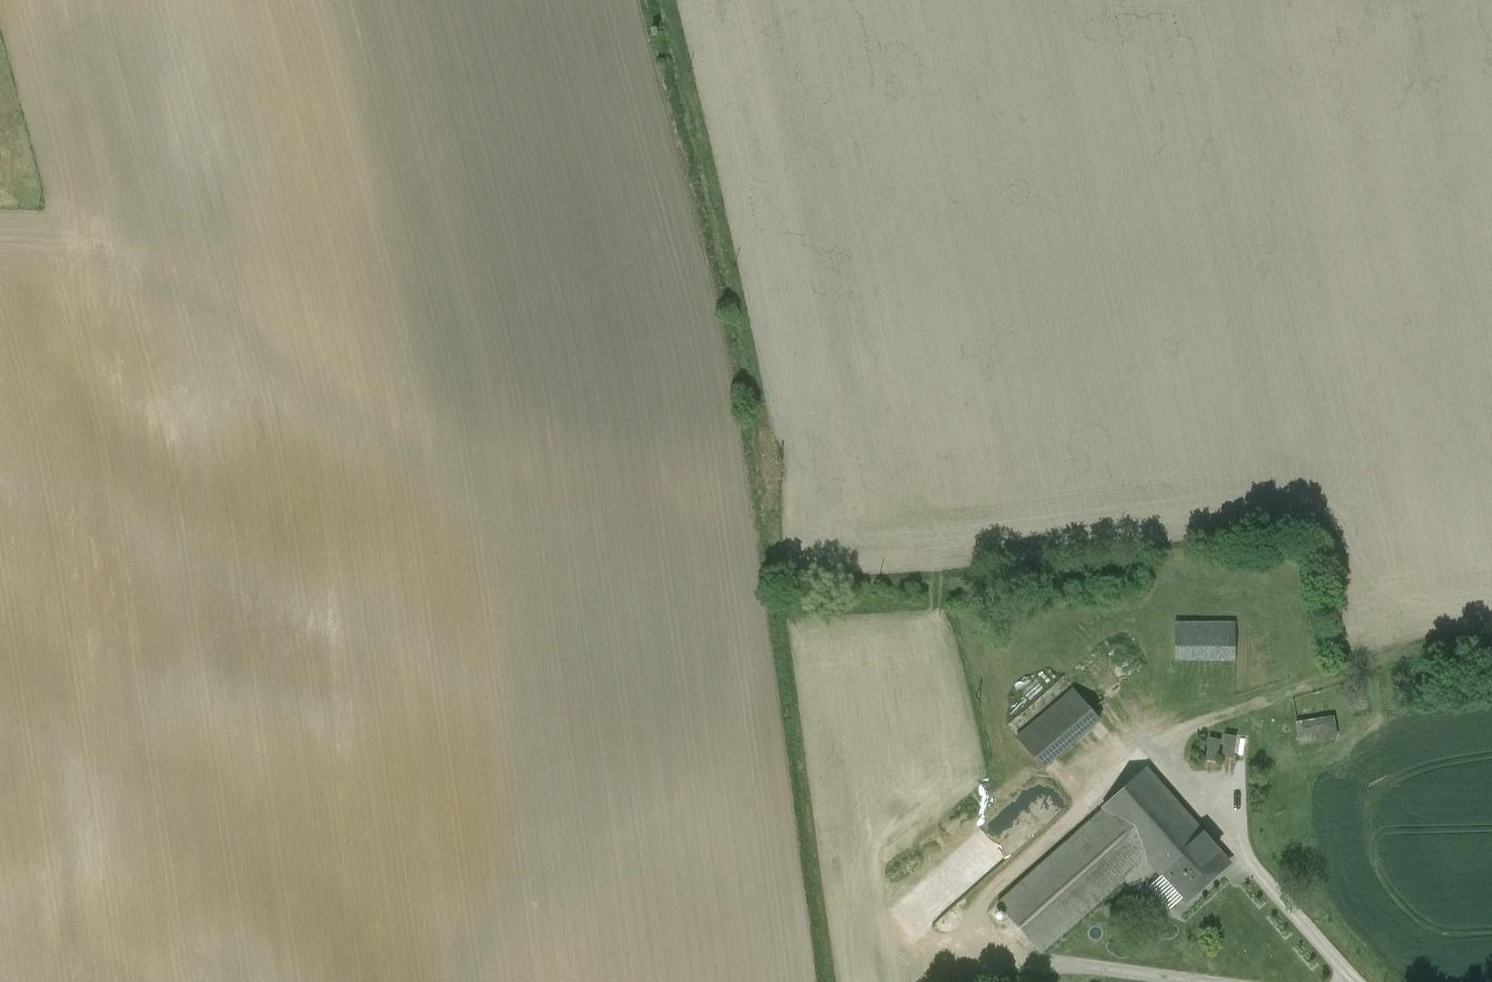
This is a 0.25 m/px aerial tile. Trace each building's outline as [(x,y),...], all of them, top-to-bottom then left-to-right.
[(1237,624),(1177,624),(1176,659),(1237,659),(1237,624)] [(1076,689),(1019,737),(1045,767),(1101,719),(1092,709),(1076,689)] [(1334,718),(1298,723),(1301,743),(1337,737),(1334,718)] [(1238,736),(1226,734),(1223,757),(1234,759),(1238,736)] [(1222,740),(1210,738),(1206,760),(1218,762),(1222,740)] [(1195,825),(1146,769),(1104,807),(1106,810),(1153,863),(1195,825)] [(1106,810),(998,905),(1039,951),(1122,878),(1133,890),(1158,868),(1153,863),(1106,810)] [(1195,825),(1153,863),(1158,868),(1186,900),(1214,876),(1229,862),(1195,825)]
